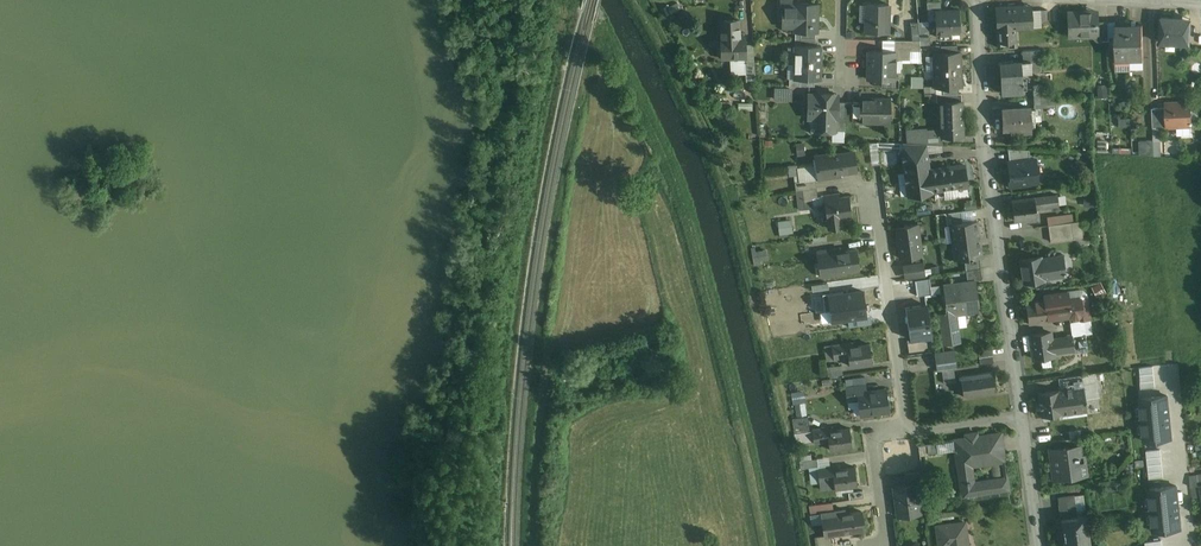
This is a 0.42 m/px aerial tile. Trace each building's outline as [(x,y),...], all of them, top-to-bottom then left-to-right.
[(677,2),(661,10),(664,16),(680,9),(677,2)] [(889,4),(866,3),(866,4),(869,4),(868,21),(866,21),(866,31),(888,32),(889,4)] [(795,5),(783,4),(783,5),(783,20),(795,20),(795,5)] [(817,4),(795,4),(795,5),(795,20),(798,20),(797,30),(795,29),(795,31),(801,31),(816,31),(817,4)] [(1026,9),(1026,5),(996,7),(998,48),(1012,47),(1011,32),(1015,31),(1015,28),(1032,27),(1031,9),(1026,9)] [(958,9),(936,10),(937,34),(940,33),(940,38),(952,38),(952,33),(959,32),(958,9)] [(1097,15),(1085,15),(1084,11),(1068,12),(1069,36),(1100,35),(1100,31),(1097,31),(1097,22),(1097,15)] [(739,19),(720,20),(720,21),(721,43),(724,43),(725,58),(745,57),(744,35),(740,36),(739,19)] [(928,21),(919,22),(920,40),(920,46),(929,46),(928,21)] [(1108,21),(1097,22),(1097,31),(1100,31),(1100,35),(1100,40),(1108,40),(1108,37),(1108,21)] [(1179,24),(1162,23),(1161,41),(1188,42),(1189,22),(1179,21),(1179,24)] [(919,22),(910,22),(912,40),(920,40),(919,22)] [(1116,25),(1115,26),(1115,36),(1116,59),(1130,58),(1129,25),(1116,25)] [(1142,25),(1129,25),(1130,58),(1144,58),(1142,25)] [(912,40),(894,40),(894,51),(895,51),(910,52),(910,50),(920,50),(920,46),(920,40),(912,40)] [(800,45),(795,45),(794,61),(820,62),(821,53),(819,52),(820,46),(821,46),(821,45),(800,45)] [(1187,48),(1186,59),(1200,60),(1200,57),(1200,49),(1187,48)] [(894,51),(868,51),(868,79),(884,79),(894,79),(895,59),(895,51),(894,51)] [(957,52),(946,52),(941,52),(934,53),(935,70),(960,69),(959,52),(957,52)] [(754,59),(744,60),(746,81),(756,80),(754,59)] [(820,62),(794,61),(794,78),(800,78),(814,79),(820,79),(820,78),(819,78),(819,71),(820,72),(820,62)] [(1021,62),(1000,63),(1001,82),(1001,92),(1023,91),(1023,89),(1027,89),(1026,79),(1022,79),(1021,62)] [(960,69),(935,70),(936,87),(943,87),(959,86),(961,86),(960,69)] [(913,75),(913,86),(925,86),(925,75),(913,75)] [(894,79),(884,79),(884,87),(898,88),(899,79),(894,79)] [(1033,84),(1034,97),(1047,96),(1047,84),(1033,84)] [(795,99),(795,85),(777,85),(777,99),(795,99)] [(1099,96),(1109,96),(1109,85),(1098,85),(1099,96)] [(823,94),(809,94),(809,93),(808,93),(808,117),(809,117),(809,115),(818,115),(832,116),(832,118),(832,117),(833,102),(833,94),(823,93),(823,94)] [(943,94),(936,94),(937,102),(940,102),(940,101),(962,100),(961,93),(943,94)] [(1047,96),(1034,97),(1035,108),(1055,106),(1054,96),(1047,96)] [(876,98),(860,98),(860,97),(859,97),(859,102),(859,121),(859,123),(860,123),(860,121),(889,121),(889,123),(890,123),(890,97),(889,99),(876,99),(876,98)] [(962,100),(940,101),(940,102),(940,113),(962,112),(962,100)] [(845,102),(833,102),(832,117),(844,117),(845,102)] [(859,102),(845,102),(844,117),(844,121),(859,121),(859,102)] [(1190,102),(1166,103),(1166,107),(1167,126),(1191,125),(1190,102)] [(1030,107),(1003,108),(1002,108),(1003,130),(1004,130),(1004,129),(1011,129),(1012,135),(1013,135),(1013,133),(1031,132),(1031,122),(1035,122),(1035,108),(1031,108),(1031,107),(1030,107)] [(1166,107),(1152,108),(1153,127),(1167,126),(1166,107)] [(962,112),(940,113),(941,128),(941,136),(942,136),(963,135),(962,112)] [(832,116),(818,115),(818,129),(815,129),(815,130),(834,131),(834,130),(844,130),(844,121),(844,117),(832,117),(832,118),(832,116)] [(941,128),(927,129),(927,130),(906,131),(905,142),(925,144),(941,145),(942,136),(941,136),(941,128)] [(1153,140),(1139,141),(1140,155),(1154,156),(1153,140)] [(798,154),(807,154),(807,141),(797,142),(798,154)] [(905,142),(903,142),(904,150),(902,150),(908,195),(931,192),(931,191),(928,169),(925,144),(905,142)] [(831,153),(815,155),(818,179),(840,176),(839,172),(855,170),(853,151),(831,154),(831,153)] [(1035,159),(1009,162),(1010,173),(1009,173),(1010,186),(1029,184),(1029,182),(1038,181),(1035,159)] [(796,164),(788,165),(789,176),(797,175),(796,164)] [(964,164),(928,169),(931,191),(944,189),(958,187),(967,186),(964,164)] [(815,179),(794,182),(796,190),(802,189),(816,187),(815,179)] [(816,187),(802,189),(805,209),(813,207),(811,197),(817,196),(816,187)] [(958,187),(944,189),(945,197),(959,195),(958,187)] [(839,193),(824,195),(827,219),(829,227),(842,225),(840,217),(851,215),(849,200),(848,195),(839,197),(839,193)] [(1096,206),(1097,196),(1085,194),(1083,205),(1096,206)] [(1057,195),(1034,197),(1036,208),(1058,206),(1057,195)] [(1034,197),(1012,200),(1015,220),(1037,217),(1036,208),(1034,197)] [(961,211),(945,213),(947,225),(951,225),(950,224),(962,222),(961,211)] [(1063,214),(1047,216),(1048,225),(1064,223),(1063,214)] [(795,217),(780,220),(782,233),(797,231),(795,217)] [(962,222),(950,224),(951,225),(953,242),(979,238),(976,221),(962,222)] [(1064,223),(1048,225),(1050,241),(1074,238),(1072,222),(1064,223)] [(917,224),(895,227),(897,242),(920,239),(917,224)] [(979,238),(953,242),(955,259),(964,258),(979,256),(981,256),(979,238)] [(920,239),(897,242),(900,258),(922,255),(920,239)] [(770,247),(755,248),(756,261),(770,260),(770,247)] [(840,251),(839,247),(818,250),(820,265),(823,264),(825,273),(821,274),(822,275),(837,273),(837,271),(859,268),(856,249),(840,251)] [(979,256),(964,258),(966,270),(980,268),(979,256)] [(1041,256),(1020,259),(1023,283),(1045,280),(1044,276),(1062,273),(1060,257),(1042,260),(1041,256)] [(906,263),(909,278),(929,274),(927,260),(906,263)] [(980,268),(966,270),(967,281),(982,279),(980,268)] [(929,278),(915,280),(917,295),(931,294),(929,278)] [(967,281),(944,284),(943,284),(946,304),(945,304),(946,312),(946,313),(956,312),(955,308),(957,308),(957,309),(958,309),(958,315),(980,312),(976,280),(967,281)] [(862,290),(843,293),(843,290),(822,293),(825,310),(831,309),(832,320),(866,315),(862,290)] [(1080,298),(1068,299),(1067,291),(1044,294),(1045,299),(1047,318),(1048,317),(1070,314),(1074,317),(1078,316),(1080,313),(1082,313),(1080,298)] [(1045,299),(1026,302),(1029,323),(1048,320),(1048,317),(1047,318),(1045,299)] [(927,306),(906,309),(907,315),(906,316),(907,322),(908,322),(910,335),(931,332),(927,306)] [(946,312),(939,313),(943,344),(960,341),(956,315),(958,315),(958,309),(957,309),(957,308),(955,308),(956,312),(946,313),(946,312)] [(1083,320),(1070,322),(1072,335),(1073,336),(1085,334),(1083,320)] [(1050,332),(1030,335),(1033,359),(1054,356),(1053,354),(1051,338),(1050,332)] [(1072,335),(1051,338),(1053,354),(1075,351),(1073,336),(1072,335)] [(853,341),(825,345),(827,359),(848,356),(849,365),(872,362),(869,343),(853,346),(853,341)] [(992,348),(978,350),(979,357),(992,355),(992,348)] [(954,350),(934,352),(937,369),(957,367),(954,350)] [(992,355),(979,357),(980,364),(993,362),(992,355)] [(841,364),(827,366),(828,375),(843,373),(841,364)] [(578,365),(569,368),(574,385),(583,383),(578,365)] [(1153,366),(1139,368),(1140,375),(1154,373),(1153,366)] [(953,368),(943,369),(944,382),(955,381),(953,368)] [(992,372),(961,376),(963,396),(995,392),(992,372)] [(1155,380),(1154,373),(1140,375),(1141,382),(1155,380)] [(1082,374),(1062,377),(1064,389),(1084,387),(1082,374)] [(865,376),(846,378),(847,386),(866,383),(865,376)] [(1155,380),(1141,382),(1141,389),(1156,387),(1155,380)] [(847,386),(846,386),(847,400),(858,399),(858,393),(867,391),(866,383),(847,386)] [(1064,389),(1059,390),(1061,402),(1085,399),(1084,387),(1064,389)] [(796,390),(797,414),(808,413),(807,389),(796,390)] [(867,391),(858,393),(858,399),(861,414),(889,411),(886,389),(867,391)] [(1059,390),(1038,393),(1039,402),(1040,406),(1041,416),(1062,413),(1061,402),(1059,390)] [(1167,395),(1140,398),(1144,441),(1171,438),(1167,395)] [(1085,399),(1061,402),(1062,413),(1063,418),(1087,414),(1087,410),(1086,401),(1086,399),(1085,399)] [(808,415),(792,418),(795,433),(810,431),(808,415)] [(833,426),(812,429),(814,443),(829,441),(830,450),(852,446),(850,428),(834,430),(833,426)] [(955,439),(956,450),(963,496),(1008,489),(1000,433),(955,439)] [(1077,437),(1050,441),(1051,448),(1078,445),(1077,437)] [(955,439),(938,441),(940,451),(938,451),(938,453),(956,450),(955,439)] [(938,441),(927,443),(928,452),(938,451),(940,451),(938,441)] [(1051,448),(1050,448),(1054,478),(1087,474),(1083,444),(1078,445),(1051,448)] [(1161,450),(1147,451),(1148,458),(1161,456),(1161,450)] [(1162,464),(1161,456),(1148,458),(1148,465),(1162,464)] [(817,458),(800,460),(801,469),(805,468),(818,466),(817,458)] [(1162,464),(1148,465),(1149,472),(1163,471),(1162,464)] [(838,465),(818,468),(821,490),(858,485),(855,467),(839,469),(838,465)] [(922,471),(906,473),(907,483),(923,480),(922,471)] [(1163,478),(1163,471),(1149,472),(1150,479),(1163,478)] [(1190,476),(1191,486),(1200,484),(1200,474),(1190,476)] [(916,484),(895,487),(899,516),(900,516),(899,512),(919,510),(919,513),(920,513),(916,484)] [(1191,486),(1192,498),(1200,497),(1200,484),(1191,486)] [(1176,486),(1149,489),(1154,532),(1181,529),(1176,486)] [(863,490),(849,492),(850,499),(864,497),(863,490)] [(1076,516),(1073,495),(1059,497),(1063,526),(1058,527),(1059,530),(1057,532),(1059,534),(1058,536),(1060,538),(1060,541),(1065,540),(1065,545),(1086,545),(1090,545),(1087,526),(1092,525),(1091,514),(1076,516)] [(833,502),(809,505),(811,515),(821,513),(821,512),(834,511),(834,510),(833,502)] [(845,509),(834,510),(834,511),(821,512),(821,513),(824,535),(831,534),(841,533),(864,530),(861,511),(845,513),(845,509)] [(937,525),(938,539),(945,538),(946,545),(968,545),(965,522),(937,525)] [(815,536),(816,545),(824,545),(833,545),(831,534),(824,535),(815,536)]
